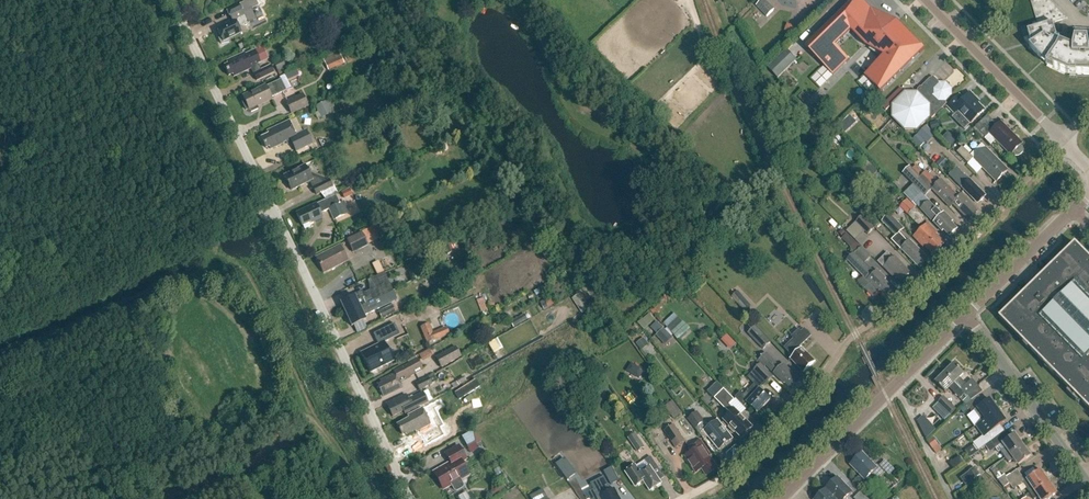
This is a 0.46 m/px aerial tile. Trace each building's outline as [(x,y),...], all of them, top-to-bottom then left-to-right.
[(252,0),(248,0),(227,11),(230,18),(255,5),(252,0)] [(767,17),(775,10),(765,0),(763,0),(756,6),(767,17)] [(880,92),(924,49),(897,22),(895,24),(889,21),(885,24),(862,0),(856,0),(806,48),(833,76),(847,63),(850,60),(843,54),(841,56),(833,49),(851,32),(865,45),(869,41),(887,59),(879,66),(877,64),(871,70),(865,76),(880,92)] [(1032,45),(1029,47),(1046,65),(1069,75),(1088,75),(1088,45),(1088,40),(1075,39),(1073,49),(1053,41),(1057,37),(1053,24),(1056,23),(1053,16),(1059,10),(1050,0),(1030,0),(1039,28),(1028,31),(1032,45)] [(218,38),(221,44),(229,42),(228,39),(241,33),(238,27),(248,23),(245,15),(237,19),(238,20),(235,21),(217,29),(220,37),(218,38)] [(431,36),(441,35),(440,27),(430,28),(431,36)] [(233,76),(251,68),(256,80),(273,72),(270,65),(260,70),(257,63),(260,62),(255,50),(245,54),(244,52),(226,60),(228,64),(224,65),(228,75),(232,73),(233,76)] [(778,79),(797,61),(786,50),(767,68),(778,79)] [(323,59),(328,71),(343,64),(338,53),(323,59)] [(451,75),(461,72),(459,65),(449,67),(451,75)] [(918,131),(931,118),(932,119),(947,104),(947,103),(953,97),(952,89),(946,83),(939,83),(934,78),(932,79),(931,79),(926,84),(926,85),(918,93),(906,93),(893,106),(894,118),(906,130),(918,131)] [(243,96),(246,101),(243,103),(246,110),(249,109),(249,110),(250,110),(251,112),(258,109),(257,107),(272,100),(271,98),(286,91),(281,80),(266,87),(265,86),(243,96)] [(468,100),(478,96),(475,89),(465,92),(468,100)] [(973,124),(985,111),(976,102),(977,100),(971,94),(965,100),(960,96),(950,106),(958,115),(961,111),(973,124)] [(286,102),(291,114),(308,107),(303,95),(286,102)] [(317,109),(322,119),(333,114),(328,103),(317,109)] [(847,129),(859,118),(853,112),(842,123),(847,129)] [(990,135),(1011,156),(1012,155),(1013,156),(1015,157),(1016,157),(1018,157),(1019,157),(1021,156),(1022,155),(1022,153),(1022,152),(1022,150),(1021,149),(1020,147),(1023,145),(1001,123),(997,127),(988,117),(976,128),(986,139),(990,135)] [(291,142),(296,151),(312,144),(306,130),(296,135),(289,120),(267,131),(269,133),(260,137),(266,148),(269,146),(270,149),(286,142),(287,144),(291,142)] [(927,144),(935,135),(926,126),(918,134),(918,135),(925,143),(927,144)] [(920,148),(925,143),(918,135),(912,140),(920,148)] [(968,165),(974,159),(963,148),(957,153),(968,165)] [(996,183),(1008,172),(987,150),(975,161),(996,183)] [(941,170),(948,163),(943,158),(936,165),(941,170)] [(878,172),(866,159),(859,166),(871,179),(878,172)] [(802,170),(808,164),(805,161),(799,167),(802,170)] [(312,187),(317,195),(332,187),(328,179),(324,181),(322,179),(311,174),(309,175),(304,166),(284,176),(291,191),(310,181),(313,187),(312,187)] [(919,179),(925,174),(916,166),(911,171),(919,179)] [(351,175),(354,181),(366,175),(362,169),(351,175)] [(925,198),(931,191),(921,182),(919,179),(911,171),(908,169),(903,174),(913,185),(915,187),(922,194),(925,198)] [(978,204),(985,198),(968,181),(956,169),(948,177),(961,189),(962,188),(978,204)] [(939,184),(927,172),(925,174),(919,179),(921,182),(931,191),(939,184)] [(953,206),(958,211),(969,221),(978,212),(962,197),(959,199),(942,183),(933,192),(950,209),(953,206)] [(922,194),(915,187),(913,185),(904,194),(912,203),(921,195),(922,194)] [(341,192),(344,199),(352,195),(349,188),(341,192)] [(344,215),(339,203),(330,208),(326,200),(316,204),(296,214),(302,225),(310,222),(311,223),(322,217),(320,213),(329,209),(334,219),(344,215)] [(900,207),(908,215),(914,208),(907,201),(900,207)] [(944,231),(950,237),(952,235),(953,235),(956,233),(956,231),(958,230),(950,221),(950,219),(944,213),(943,214),(939,210),(938,211),(929,201),(921,209),(943,232),(944,231)] [(918,226),(925,219),(914,208),(907,216),(918,226)] [(896,236),(899,233),(904,229),(890,214),(882,221),(896,236)] [(863,216),(856,222),(865,232),(868,235),(875,229),(863,216)] [(935,235),(936,234),(927,224),(913,238),(923,248),(924,247),(933,255),(944,244),(935,235)] [(367,244),(361,232),(346,240),(352,252),(367,244)] [(842,239),(856,252),(862,247),(848,233),(842,239)] [(907,242),(899,233),(892,241),(919,269),(928,260),(909,240),(907,242)] [(442,244),(446,254),(452,251),(448,241),(442,244)] [(1074,244),(1075,245),(1000,318),(999,317),(999,318),(1088,410),(1088,363),(1086,360),(1088,357),(1088,259),(1074,244)] [(326,268),(328,271),(348,261),(339,245),(328,251),(330,254),(318,261),(322,270),(326,268)] [(866,262),(872,257),(862,247),(856,252),(866,262)] [(889,275),(892,273),(901,282),(910,273),(895,257),(893,258),(888,253),(878,262),(889,275)] [(886,297),(893,290),(884,281),(886,280),(877,271),(873,275),(869,271),(870,270),(853,254),(847,260),(871,284),(865,290),(873,297),(878,292),(879,292),(880,291),(886,297)] [(354,297),(341,303),(346,314),(360,308),(389,293),(385,284),(363,295),(362,292),(354,295),(354,297)] [(588,312),(603,302),(591,286),(583,292),(584,294),(579,297),(588,312)] [(744,298),(739,291),(732,297),(737,304),(744,298)] [(360,308),(346,314),(352,327),(365,320),(364,316),(370,313),(369,310),(376,307),(374,301),(389,294),(389,293),(360,308)] [(539,303),(544,310),(548,308),(546,303),(551,300),(549,297),(539,303)] [(392,306),(378,312),(381,319),(395,313),(392,306)] [(510,322),(514,329),(528,320),(524,313),(510,322)] [(654,321),(650,316),(644,322),(648,326),(654,321)] [(683,321),(671,333),(678,340),(690,329),(683,321)] [(438,339),(432,323),(421,327),(428,343),(438,339)] [(651,328),(657,334),(662,329),(657,323),(651,328)] [(384,342),(384,343),(400,335),(394,324),(373,334),(378,345),(384,342)] [(764,350),(771,343),(755,327),(748,334),(764,350)] [(673,338),(664,328),(656,336),(665,345),(673,338)] [(800,351),(799,349),(812,336),(805,329),(802,332),(799,330),(792,337),(794,339),(785,348),(793,357),(791,359),(804,372),(815,361),(802,348),(800,351)] [(642,351),(649,345),(644,338),(636,344),(642,351)] [(724,350),(733,347),(730,339),(721,341),(724,350)] [(361,354),(370,373),(393,362),(384,343),(384,342),(361,354)] [(456,347),(436,358),(441,368),(461,357),(456,347)] [(791,389),(798,382),(790,374),(791,373),(783,365),(780,368),(766,354),(758,361),(765,367),(767,366),(784,384),(785,383),(791,389)] [(386,394),(388,396),(403,388),(399,381),(424,368),(418,357),(394,370),(395,372),(393,372),(394,374),(381,382),(382,384),(378,386),(383,396),(386,394)] [(767,383),(773,377),(761,364),(754,371),(767,383)] [(954,365),(945,374),(954,384),(961,391),(965,386),(966,385),(960,379),(964,375),(954,365)] [(954,384),(945,374),(936,383),(946,393),(949,389),(960,400),(965,395),(961,391),(954,384)] [(416,385),(419,391),(437,383),(434,376),(416,385)] [(758,414),(770,400),(754,385),(744,395),(740,392),(735,398),(744,407),(747,404),(758,414)] [(965,386),(961,391),(965,395),(965,394),(967,396),(971,393),(965,386)] [(982,393),(978,388),(971,393),(967,396),(971,402),(978,397),(982,393)] [(742,438),(753,428),(735,410),(739,405),(724,389),(715,399),(725,409),(726,409),(730,414),(724,420),(730,426),(729,428),(734,434),(736,432),(742,438)] [(406,395),(390,403),(391,405),(388,407),(393,417),(403,412),(405,415),(418,408),(428,403),(423,393),(408,400),(406,395)] [(443,397),(433,400),(439,413),(436,414),(439,420),(450,416),(443,397)] [(952,415),(957,409),(944,397),(939,402),(952,415)] [(997,412),(989,401),(983,404),(978,397),(971,402),(964,407),(967,411),(974,406),(977,409),(973,412),(981,423),(997,412)] [(665,407),(673,418),(680,413),(672,402),(665,407)] [(952,415),(939,402),(933,408),(946,420),(952,415)] [(405,433),(406,435),(415,431),(416,432),(430,424),(422,408),(407,417),(408,419),(396,425),(402,435),(405,433)] [(997,412),(981,423),(979,424),(982,429),(983,428),(987,433),(983,437),(972,444),(973,446),(978,452),(990,443),(1004,433),(999,427),(1005,423),(997,412)] [(697,413),(688,419),(696,429),(705,422),(697,413)] [(915,421),(929,436),(938,428),(924,413),(915,421)] [(720,450),(732,440),(717,421),(705,431),(720,450)] [(676,423),(666,430),(678,447),(688,441),(676,423)] [(455,441),(465,445),(469,454),(478,449),(474,442),(472,431),(455,441)] [(630,437),(639,451),(647,446),(638,432),(630,437)] [(994,448),(994,447),(999,454),(1000,452),(1005,459),(1010,456),(1022,447),(1014,435),(1008,439),(1004,433),(990,443),(994,448)] [(933,450),(939,445),(933,437),(927,442),(933,450)] [(685,458),(694,475),(703,471),(706,475),(717,467),(697,441),(689,447),(693,453),(685,458)] [(454,491),(457,491),(462,488),(463,485),(460,480),(469,476),(461,463),(466,460),(458,446),(445,453),(451,462),(433,472),(444,490),(451,486),(454,491)] [(1030,458),(1022,447),(1010,456),(1005,459),(1008,464),(1014,461),(1018,466),(1030,458)] [(938,463),(946,459),(943,452),(935,456),(938,463)] [(862,454),(851,466),(865,481),(872,475),(878,481),(885,474),(878,466),(876,468),(862,454)] [(645,481),(652,490),(662,483),(653,471),(659,467),(652,456),(646,460),(650,467),(641,473),(636,466),(627,472),(637,486),(645,481)] [(952,463),(955,468),(966,461),(962,456),(952,463)] [(995,476),(1000,472),(996,467),(991,471),(995,476)] [(612,468),(604,472),(611,485),(618,481),(612,468)] [(974,479),(980,475),(975,468),(969,471),(974,479)] [(1017,470),(1006,478),(1005,475),(998,480),(1003,488),(1009,484),(1021,476),(1017,470)] [(1026,481),(1034,493),(1048,483),(1040,472),(1026,481)] [(981,487),(986,483),(981,476),(976,480),(981,487)] [(1021,476),(1009,484),(1014,490),(1026,481),(1021,476)] [(859,489),(865,484),(858,477),(853,482),(859,489)] [(826,490),(835,498),(847,498),(853,494),(838,479),(826,490)] [(1034,493),(1030,496),(1032,498),(1038,498),(1050,498),(1056,495),(1048,483),(1034,493)] [(604,495),(602,496),(603,498),(620,498),(615,490),(612,491),(609,485),(601,489),(604,495)] [(541,487),(528,493),(531,498),(547,498),(541,487)] [(826,490),(817,498),(835,498),(826,490)]
